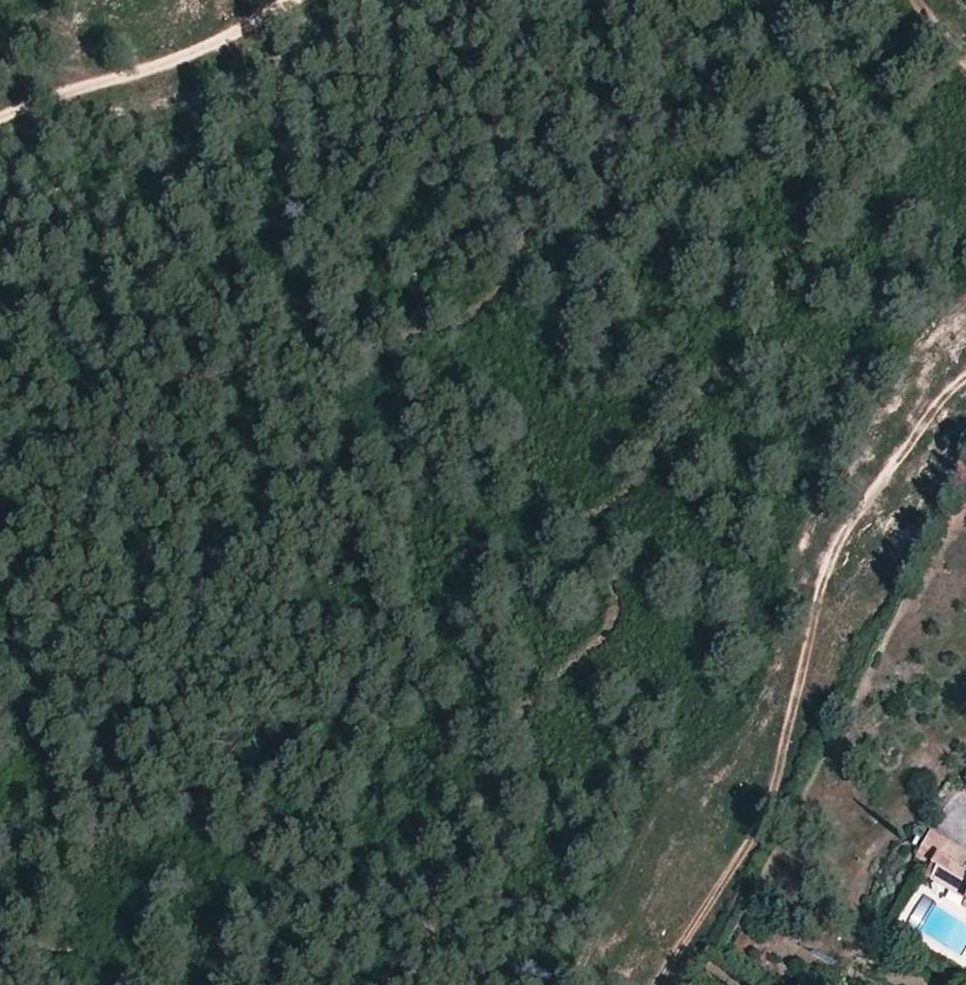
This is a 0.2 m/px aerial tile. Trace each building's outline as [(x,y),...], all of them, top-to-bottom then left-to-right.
[(931,833),(916,860),(933,869),(941,856),(965,870),(965,852),(931,833)] [(965,902),(965,870),(941,856),(933,869),(939,873),(933,884),(965,902)]
